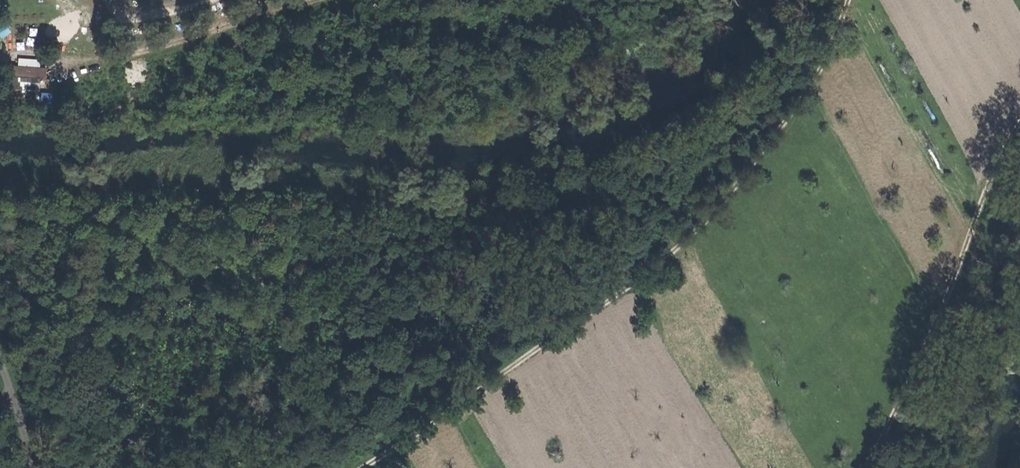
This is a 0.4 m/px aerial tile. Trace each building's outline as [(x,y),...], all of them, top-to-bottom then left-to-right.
[(0,23),(0,34),(3,37),(10,30),(2,21),(0,23)] [(46,71),(9,68),(8,78),(20,79),(19,86),(38,88),(39,81),(45,81),(46,71)] [(20,79),(8,78),(7,99),(37,102),(38,92),(38,88),(19,86),(20,79)] [(53,93),(38,92),(37,102),(36,113),(51,114),(53,93)]
